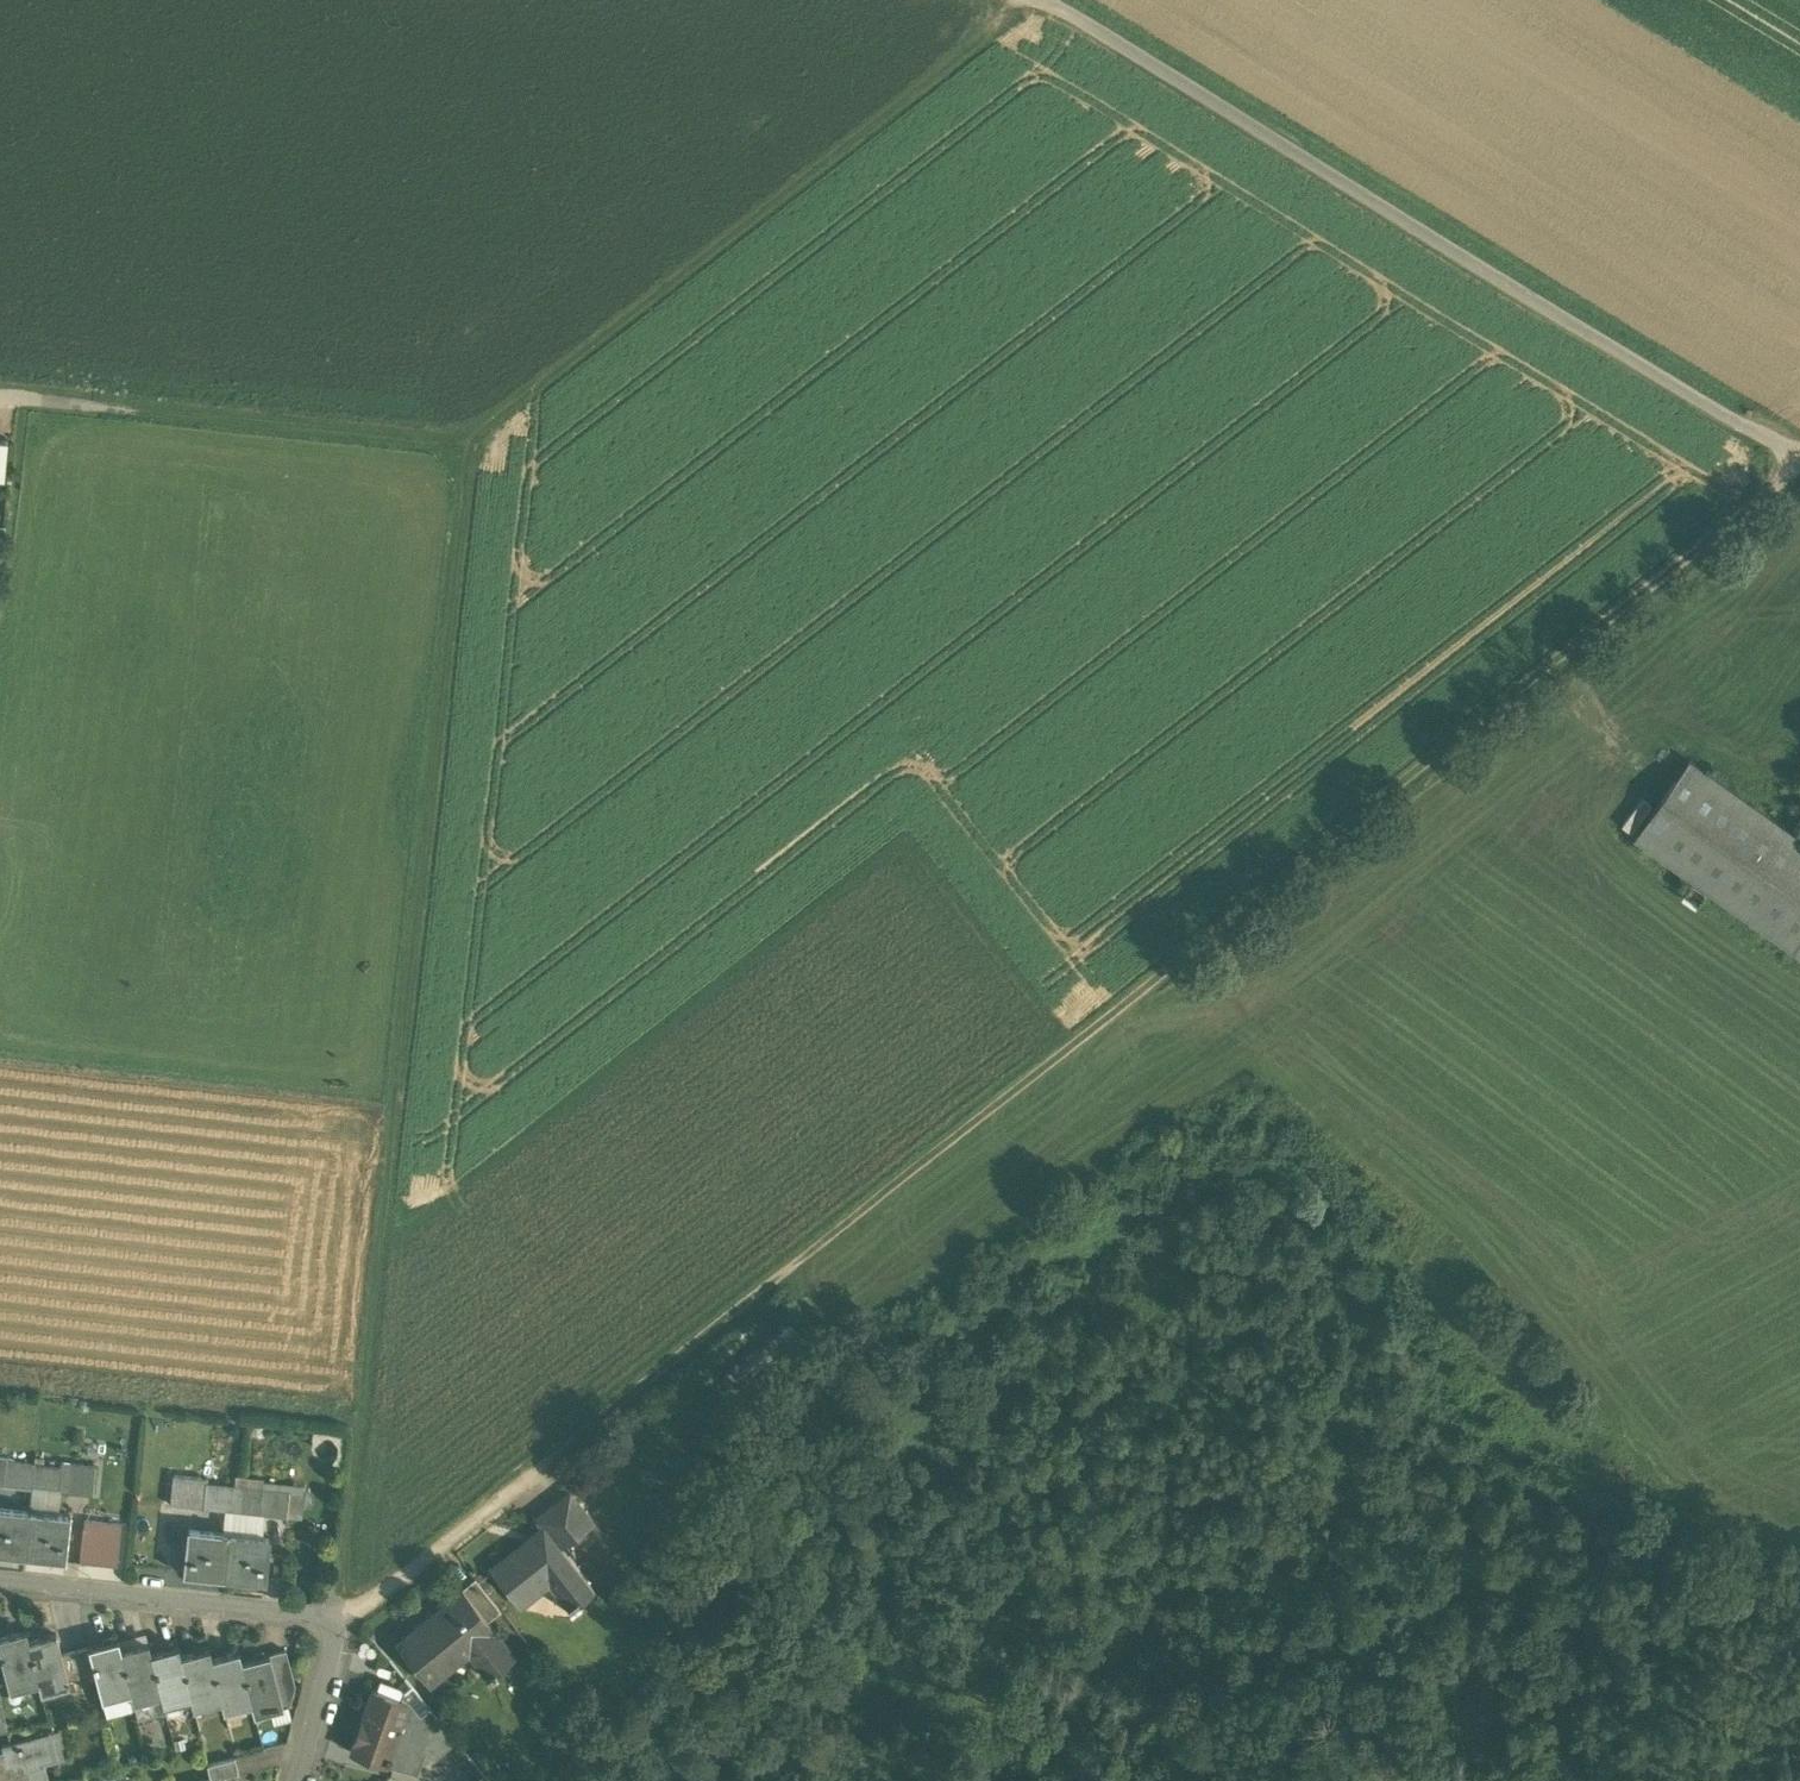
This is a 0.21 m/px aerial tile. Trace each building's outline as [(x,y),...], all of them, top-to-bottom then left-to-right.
[(1690,760),(1635,837),(1799,954),(1799,838),(1690,760)] [(32,1462),(6,1459),(3,1483),(30,1486),(33,1461),(32,1461),(32,1462)] [(95,1464),(61,1460),(60,1465),(57,1489),(58,1489),(59,1489),(92,1493),(95,1464)] [(60,1465),(33,1462),(33,1461),(30,1486),(57,1489),(60,1465)] [(205,1476),(172,1473),(169,1502),(202,1505),(205,1476)] [(262,1477),(234,1474),(233,1484),(260,1487),(261,1487),(262,1477)] [(232,1484),(206,1481),(206,1476),(205,1476),(202,1505),(203,1506),(203,1505),(230,1508),(233,1484),(232,1484)] [(260,1487),(233,1484),(230,1508),(258,1511),(258,1512),(259,1512),(262,1487),(261,1487),(260,1487)] [(289,1490),(262,1487),(259,1512),(286,1515),(289,1490)] [(289,1490),(286,1515),(300,1516),(303,1492),(289,1490)] [(590,1519),(568,1491),(547,1507),(569,1535),(590,1519)] [(0,1506),(0,1549),(22,1552),(22,1553),(23,1553),(28,1508),(27,1508),(27,1509),(0,1506)] [(569,1535),(547,1507),(534,1517),(543,1528),(545,1527),(558,1543),(569,1535)] [(67,1513),(28,1509),(28,1508),(23,1553),(24,1552),(63,1556),(63,1557),(64,1558),(69,1513),(68,1512),(67,1513)] [(227,1531),(188,1527),(188,1526),(186,1526),(182,1571),(183,1571),(183,1570),(222,1574),(222,1575),(223,1575),(228,1530),(227,1530),(227,1531)] [(543,1528),(523,1544),(521,1541),(489,1566),(490,1567),(492,1566),(503,1580),(501,1581),(517,1602),(534,1589),(533,1587),(549,1575),(570,1601),(564,1606),(567,1609),(578,1600),(593,1588),(558,1543),(545,1527),(543,1528)] [(268,1536),(228,1532),(229,1531),(228,1530),(223,1575),(224,1575),(224,1574),(263,1579),(263,1580),(264,1580),(269,1535),(268,1535),(268,1536)] [(499,1606),(476,1578),(463,1588),(486,1616),(499,1606)] [(444,1600),(396,1639),(394,1637),(393,1638),(427,1681),(445,1667),(439,1659),(466,1638),(489,1667),(482,1673),(485,1676),(495,1669),(494,1667),(514,1652),(486,1616),(463,1588),(460,1584),(442,1598),(444,1600)] [(0,1632),(0,1658),(7,1684),(36,1677),(25,1637),(22,1626),(0,1632)] [(54,1629),(25,1637),(36,1677),(39,1688),(67,1681),(66,1675),(59,1650),(54,1629)] [(116,1636),(87,1643),(94,1668),(100,1693),(128,1686),(118,1645),(116,1636)] [(146,1638),(118,1645),(128,1686),(131,1697),(159,1690),(148,1649),(146,1638)] [(176,1642),(148,1649),(159,1690),(161,1700),(189,1693),(179,1652),(176,1642)] [(87,1643),(73,1646),(80,1672),(94,1668),(87,1643)] [(206,1645),(179,1652),(189,1693),(192,1703),(219,1696),(209,1655),(206,1645)] [(73,1646),(59,1650),(66,1675),(80,1672),(73,1646)] [(236,1648),(209,1655),(219,1696),(222,1706),(249,1700),(239,1659),(236,1648)] [(284,1648),(268,1652),(280,1702),(287,1701),(293,1683),(284,1648)] [(268,1652),(239,1659),(249,1700),(252,1709),(280,1702),(268,1652)] [(392,1683),(379,1679),(376,1688),(398,1696),(399,1692),(392,1683)] [(376,1688),(371,1687),(349,1749),(407,1765),(415,1743),(417,1735),(428,1727),(418,1714),(405,1699),(398,1696),(376,1688)] [(453,1734),(429,1705),(418,1714),(428,1727),(417,1735),(415,1743),(433,1751),(453,1734)] [(0,1759),(0,1780),(30,1780),(25,1762),(56,1754),(50,1729),(0,1741),(0,1747),(3,1758),(0,1759)] [(234,1754),(205,1762),(209,1776),(224,1772),(225,1773),(237,1770),(234,1754)] [(186,1780),(227,1780),(225,1773),(224,1772),(209,1776),(186,1780)] [(474,1780),(491,1780),(483,1772),(474,1780)]
